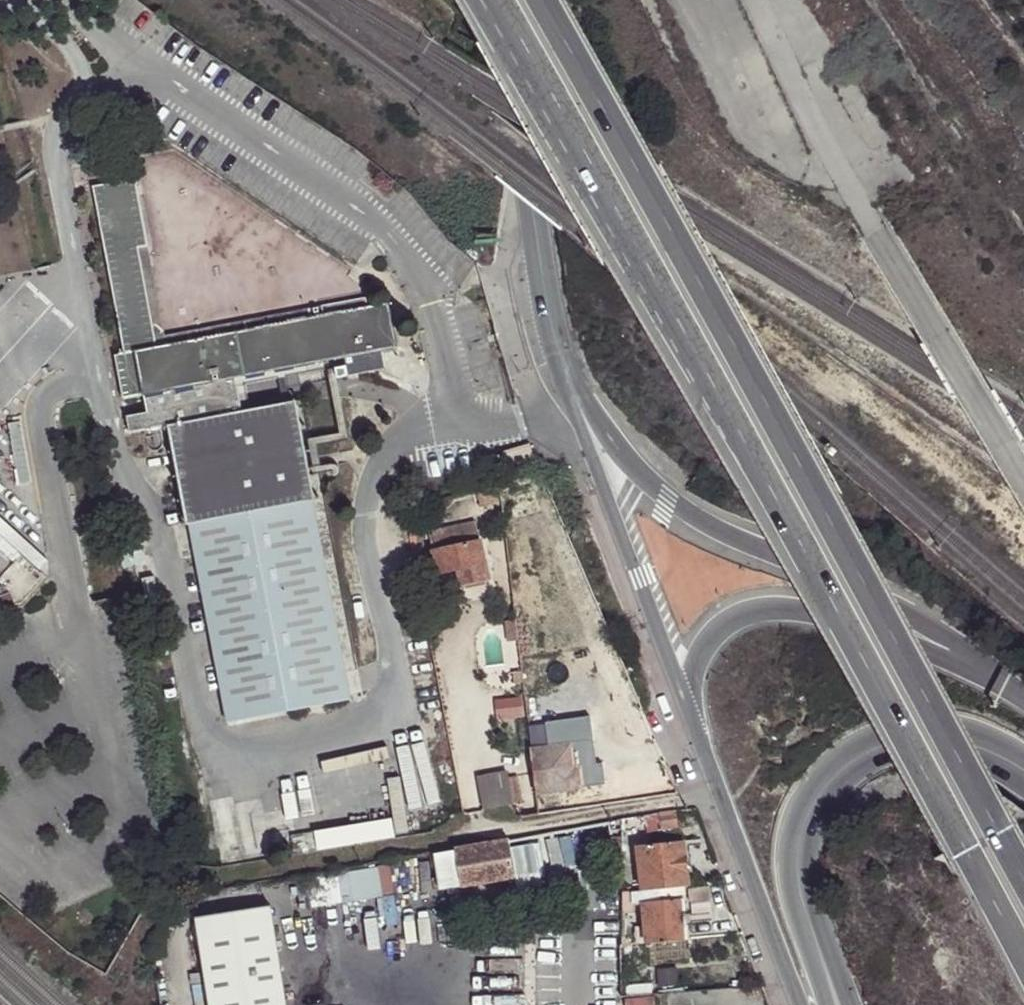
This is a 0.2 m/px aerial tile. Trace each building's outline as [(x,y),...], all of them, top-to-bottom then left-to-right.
[(138,247),(147,246),(134,178),(92,186),(125,353),(158,347),(138,247)] [(166,334),(147,246),(138,247),(158,347),(166,334)] [(166,334),(158,347),(367,306),(366,298),(166,334)] [(144,394),(236,377),(307,365),(345,357),(376,350),(396,348),(388,303),(367,306),(158,347),(125,353),(115,355),(123,398),(144,394)] [(378,360),(376,350),(345,357),(347,366),(378,360)] [(307,365),(236,377),(238,384),(308,372),(307,365)] [(160,426),(170,425),(243,411),(238,384),(236,377),(144,394),(147,410),(126,415),(130,432),(144,429),(160,426)] [(243,411),(170,425),(228,720),(350,697),(295,402),(243,411)] [(162,434),(160,426),(144,429),(146,437),(162,434)] [(459,569),(462,587),(488,582),(476,524),(430,534),(438,573),(459,569)] [(48,567),(29,547),(0,575),(0,584),(14,599),(48,567)] [(523,683),(522,672),(512,673),(514,685),(523,683)] [(571,743),(532,748),(534,767),(537,793),(583,787),(580,765),(574,766),(571,743)] [(512,804),(507,771),(479,777),(483,809),(512,804)] [(677,811),(645,815),(648,833),(679,827),(677,811)] [(610,822),(511,841),(515,860),(551,853),(612,841),(610,822)] [(295,855),(319,851),(315,831),(292,835),(295,855)] [(511,841),(454,850),(460,888),(517,881),(515,860),(511,841)] [(639,847),(643,890),(684,886),(691,885),(685,843),(639,847)] [(453,847),(436,850),(442,890),(460,888),(454,850),(453,847)] [(551,853),(515,860),(517,881),(553,869),(551,853)] [(647,927),(649,944),(681,941),(689,940),(684,886),(643,890),(636,890),(635,896),(636,903),(645,903),(647,927)] [(636,910),(636,903),(635,896),(624,896),(624,911),(636,910)] [(200,920),(210,986),(195,989),(198,1004),(289,1004),(274,909),(200,920)] [(636,928),(638,945),(649,944),(647,927),(636,928)]
